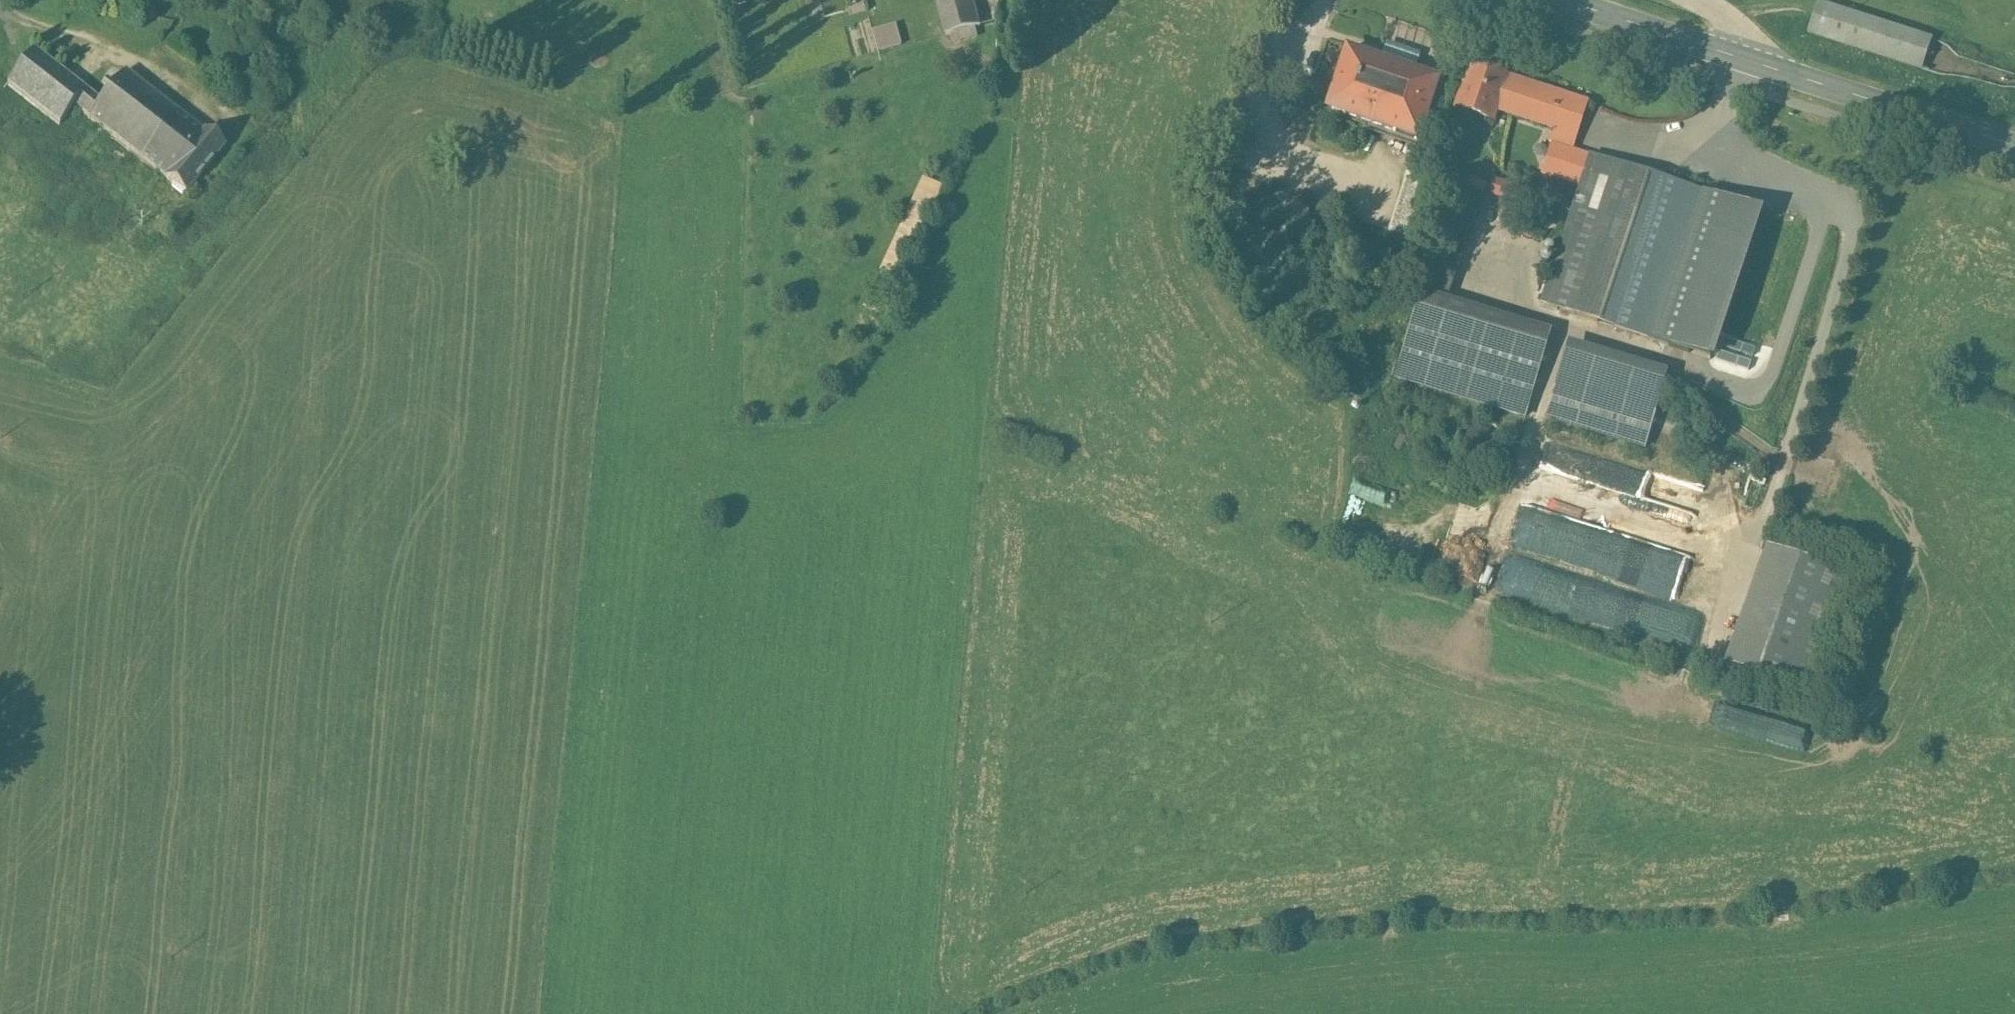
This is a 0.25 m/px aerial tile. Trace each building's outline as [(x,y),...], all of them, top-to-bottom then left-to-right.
[(946,36),(980,26),(973,0),(937,0),(946,36)] [(1820,2),(1809,33),(1921,69),(1931,39),(1820,2)] [(880,51),(905,44),(899,23),(874,29),(880,51)] [(90,92),(37,52),(10,86),(61,127),(77,108),(90,92)] [(1440,82),(1350,54),(1331,112),(1421,140),(1440,82)] [(1508,77),(1476,67),(1466,96),(1464,96),(1459,111),(1493,122),(1497,110),(1507,78),(1508,78),(1508,77)] [(205,134),(128,74),(103,102),(90,118),(169,180),(205,134)] [(1508,78),(1507,78),(1497,110),(1556,130),(1551,145),(1552,145),(1552,144),(1554,145),(1573,151),(1588,104),(1508,78)] [(103,102),(90,92),(77,108),(90,118),(103,102)] [(205,134),(169,180),(178,188),(176,191),(185,197),(189,192),(191,194),(227,148),(207,132),(205,134)] [(1573,151),(1554,145),(1544,176),(1567,183),(1578,153),(1573,151)] [(1578,153),(1567,183),(1581,188),(1591,157),(1578,153)] [(1636,172),(1591,157),(1581,188),(1542,306),(1586,321),(1636,172)] [(1431,180),(1407,172),(1389,231),(1413,239),(1431,180)] [(1636,172),(1586,321),(1616,331),(1629,293),(1661,304),(1661,305),(1669,308),(1706,195),(1636,172)] [(924,174),(865,310),(884,319),(944,183),(924,174)] [(1500,197),(1519,202),(1523,186),(1504,181),(1500,197)] [(1485,195),(1461,187),(1454,206),(1478,214),(1485,195)] [(1706,195),(1669,308),(1661,305),(1649,342),(1696,357),(1745,208),(1706,195)] [(1424,295),(1423,299),(1447,307),(1449,303),(1478,214),(1454,206),(1424,295)] [(1661,304),(1629,293),(1616,331),(1649,342),(1661,305),(1661,304)] [(1552,334),(1449,303),(1447,307),(1423,299),(1424,295),(1419,311),(1547,349),(1552,334)] [(1547,349),(1419,311),(1414,329),(1542,367),(1547,349)] [(1414,329),(1413,329),(1400,372),(1528,410),(1542,367),(1414,329)] [(1669,376),(1572,346),(1560,387),(1656,416),(1669,376)] [(1656,416),(1560,387),(1550,418),(1647,447),(1656,416)] [(1524,500),(1682,552),(1699,487),(1542,437),(1524,500)] [(1377,522),(1386,482),(1354,474),(1344,515),(1377,522)] [(1854,581),(1767,549),(1726,662),(1813,694),(1854,581)] [(1590,583),(1495,559),(1487,591),(1582,615),(1590,583)]
